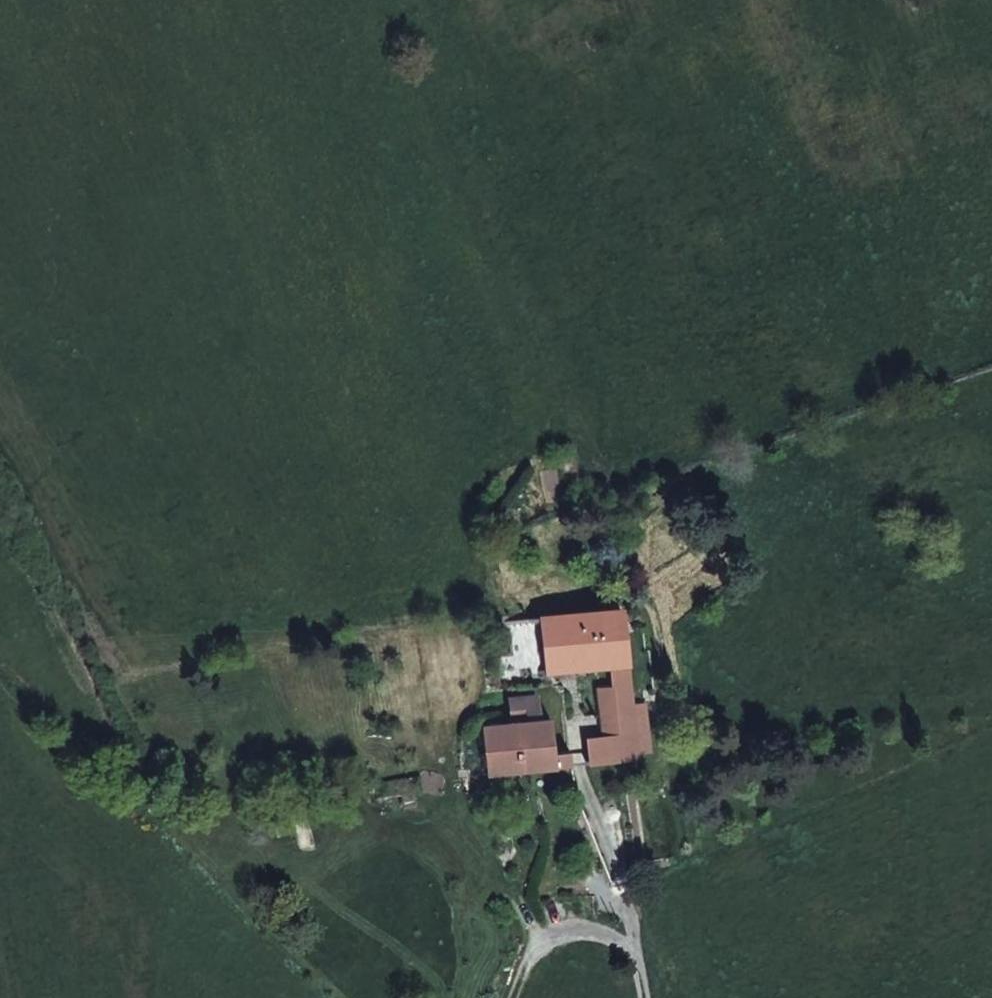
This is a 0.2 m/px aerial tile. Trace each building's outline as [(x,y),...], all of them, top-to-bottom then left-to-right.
[(616,600),(541,610),(550,666),(604,660),(623,658),(616,600)] [(595,684),(602,733),(633,728),(623,658),(604,660),(605,682),(595,684)] [(510,725),(478,729),(481,774),(517,771),(568,763),(565,746),(552,747),(548,717),(535,718),(530,695),(507,698),(510,725)] [(581,735),(584,760),(636,752),(633,728),(602,733),(581,735)] [(417,779),(381,782),(383,792),(418,790),(417,779)]
